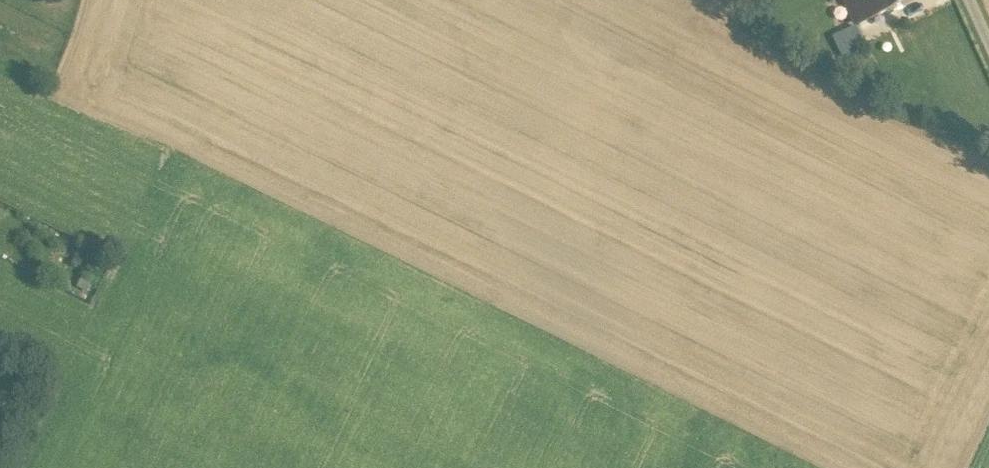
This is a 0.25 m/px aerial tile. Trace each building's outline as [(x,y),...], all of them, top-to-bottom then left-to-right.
[(859,25),(913,0),(848,0),(859,25)] [(855,29),(834,38),(841,54),(862,45),(855,29)] [(78,288),(87,292),(92,282),(83,278),(78,288)]
